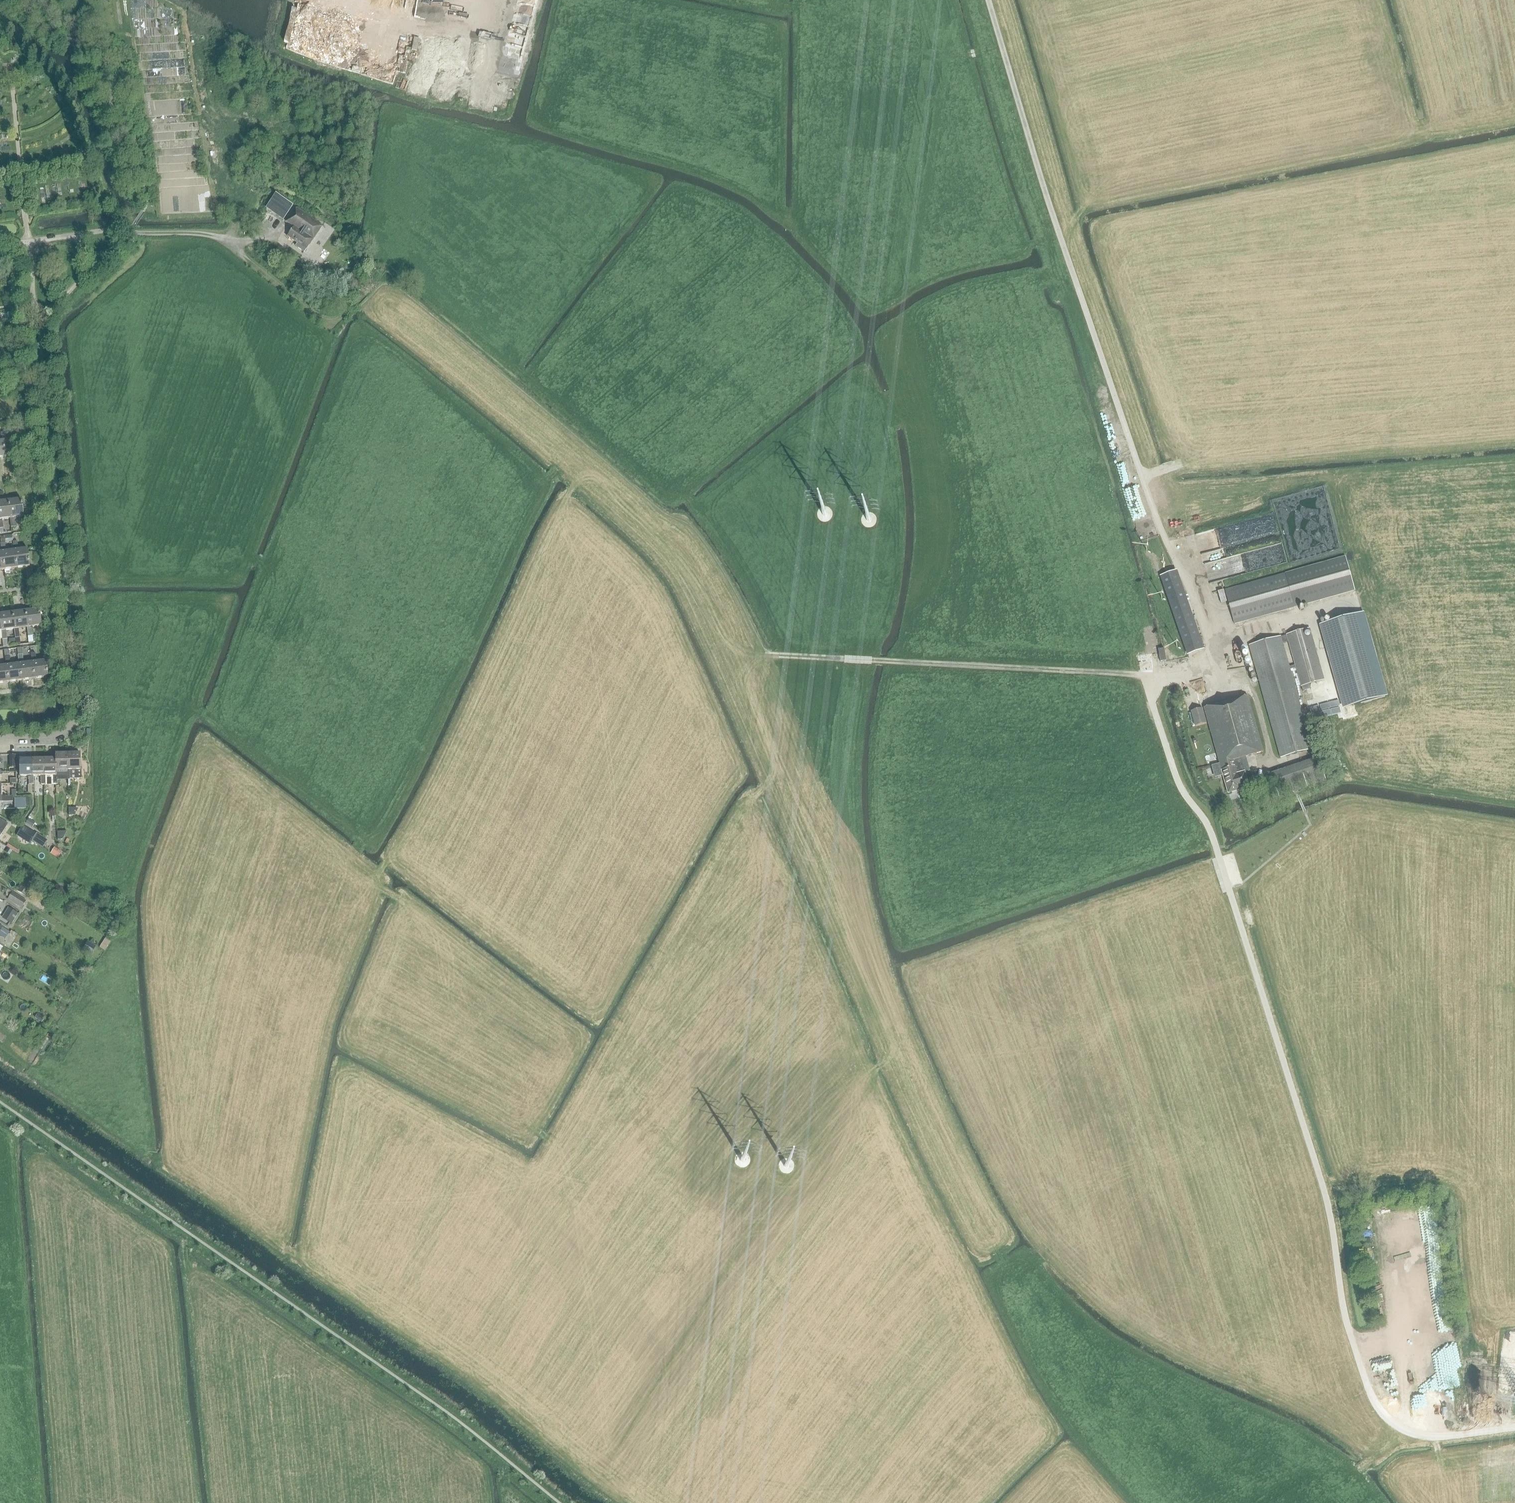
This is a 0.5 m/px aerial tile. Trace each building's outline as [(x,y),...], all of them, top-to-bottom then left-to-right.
[(296,37),(302,8),(296,7),(291,36),(296,37)] [(496,103),(509,105),(515,69),(506,68),(504,81),(500,80),(496,103)] [(294,207),(284,220),(293,227),(286,237),(296,243),(294,246),(303,252),(321,226),(294,207)] [(21,499),(8,501),(11,518),(9,518),(10,527),(15,527),(14,518),(23,517),(21,499)] [(0,502),(0,528),(3,528),(2,519),(9,518),(11,518),(8,501),(0,502)] [(1233,524),(1196,533),(1201,553),(1215,550),(1217,558),(1229,555),(1227,547),(1238,544),(1233,524)] [(12,542),(13,551),(14,551),(17,568),(29,566),(27,549),(18,550),(17,541),(12,542)] [(1,552),(2,552),(4,569),(17,568),(14,551),(13,551),(5,552),(4,543),(0,543),(0,545),(1,552)] [(1234,624),(1294,607),(1355,590),(1345,556),(1224,590),(1234,624)] [(39,609),(26,611),(28,628),(27,628),(28,637),(32,636),(31,627),(41,626),(39,609)] [(18,629),(27,628),(28,628),(26,611),(13,613),(15,629),(14,630),(15,638),(16,645),(20,645),(19,638),(18,629)] [(0,614),(0,616),(2,631),(1,631),(3,646),(7,645),(5,631),(14,630),(15,629),(13,613),(0,614)] [(1384,696),(1361,613),(1321,625),(1344,707),(1384,696)] [(1281,636),(1248,645),(1280,758),(1312,749),(1290,669),(1295,668),(1300,687),(1324,680),(1310,628),(1286,635),(1281,636)] [(48,677),(46,660),(36,661),(35,653),(30,653),(31,662),(32,662),(35,678),(48,677)] [(22,680),(35,678),(32,662),(31,662),(23,663),(22,654),(17,655),(18,664),(19,664),(22,680)] [(4,657),(6,666),(7,665),(9,682),(22,680),(19,664),(18,664),(10,665),(9,656),(4,657)] [(6,666),(0,666),(0,683),(9,682),(7,665),(6,666)] [(1240,759),(1263,753),(1247,696),(1204,708),(1227,794),(1241,790),(1241,789),(1248,787),(1240,759)] [(1206,723),(1202,708),(1190,711),(1194,726),(1206,723)] [(57,776),(57,780),(69,779),(69,771),(68,771),(67,753),(55,754),(55,758),(56,776),(57,776)] [(80,753),(67,753),(68,771),(69,771),(69,779),(81,778),(81,769),(80,769),(80,753)] [(1278,797),(1326,781),(1318,757),(1270,773),(1278,797)] [(55,758),(43,759),(43,776),(45,776),(45,784),(45,785),(56,785),(56,784),(57,784),(57,780),(57,776),(56,776),(55,758)] [(33,784),(33,776),(31,776),(31,759),(19,759),(19,776),(28,776),(28,784),(28,793),(32,793),(31,784),(33,784)] [(31,776),(33,776),(40,775),(40,784),(45,784),(45,776),(43,776),(43,759),(31,759),(31,776)] [(23,796),(23,806),(31,806),(31,796),(23,796)] [(78,808),(68,807),(68,815),(74,815),(78,808)] [(1,834),(8,824),(0,818),(0,833),(1,834)] [(25,823),(32,827),(35,822),(28,818),(25,823)] [(23,825),(18,832),(31,841),(36,833),(23,825)] [(61,852),(54,848),(51,853),(58,857),(61,852)] [(20,883),(31,890),(35,883),(24,876),(20,883)] [(20,883),(16,890),(26,897),(31,890),(20,883)] [(7,899),(21,908),(26,900),(12,892),(7,899)] [(8,907),(1,917),(11,923),(18,913),(8,907)] [(39,1045),(45,1049),(49,1042),(43,1039),(39,1045)]
